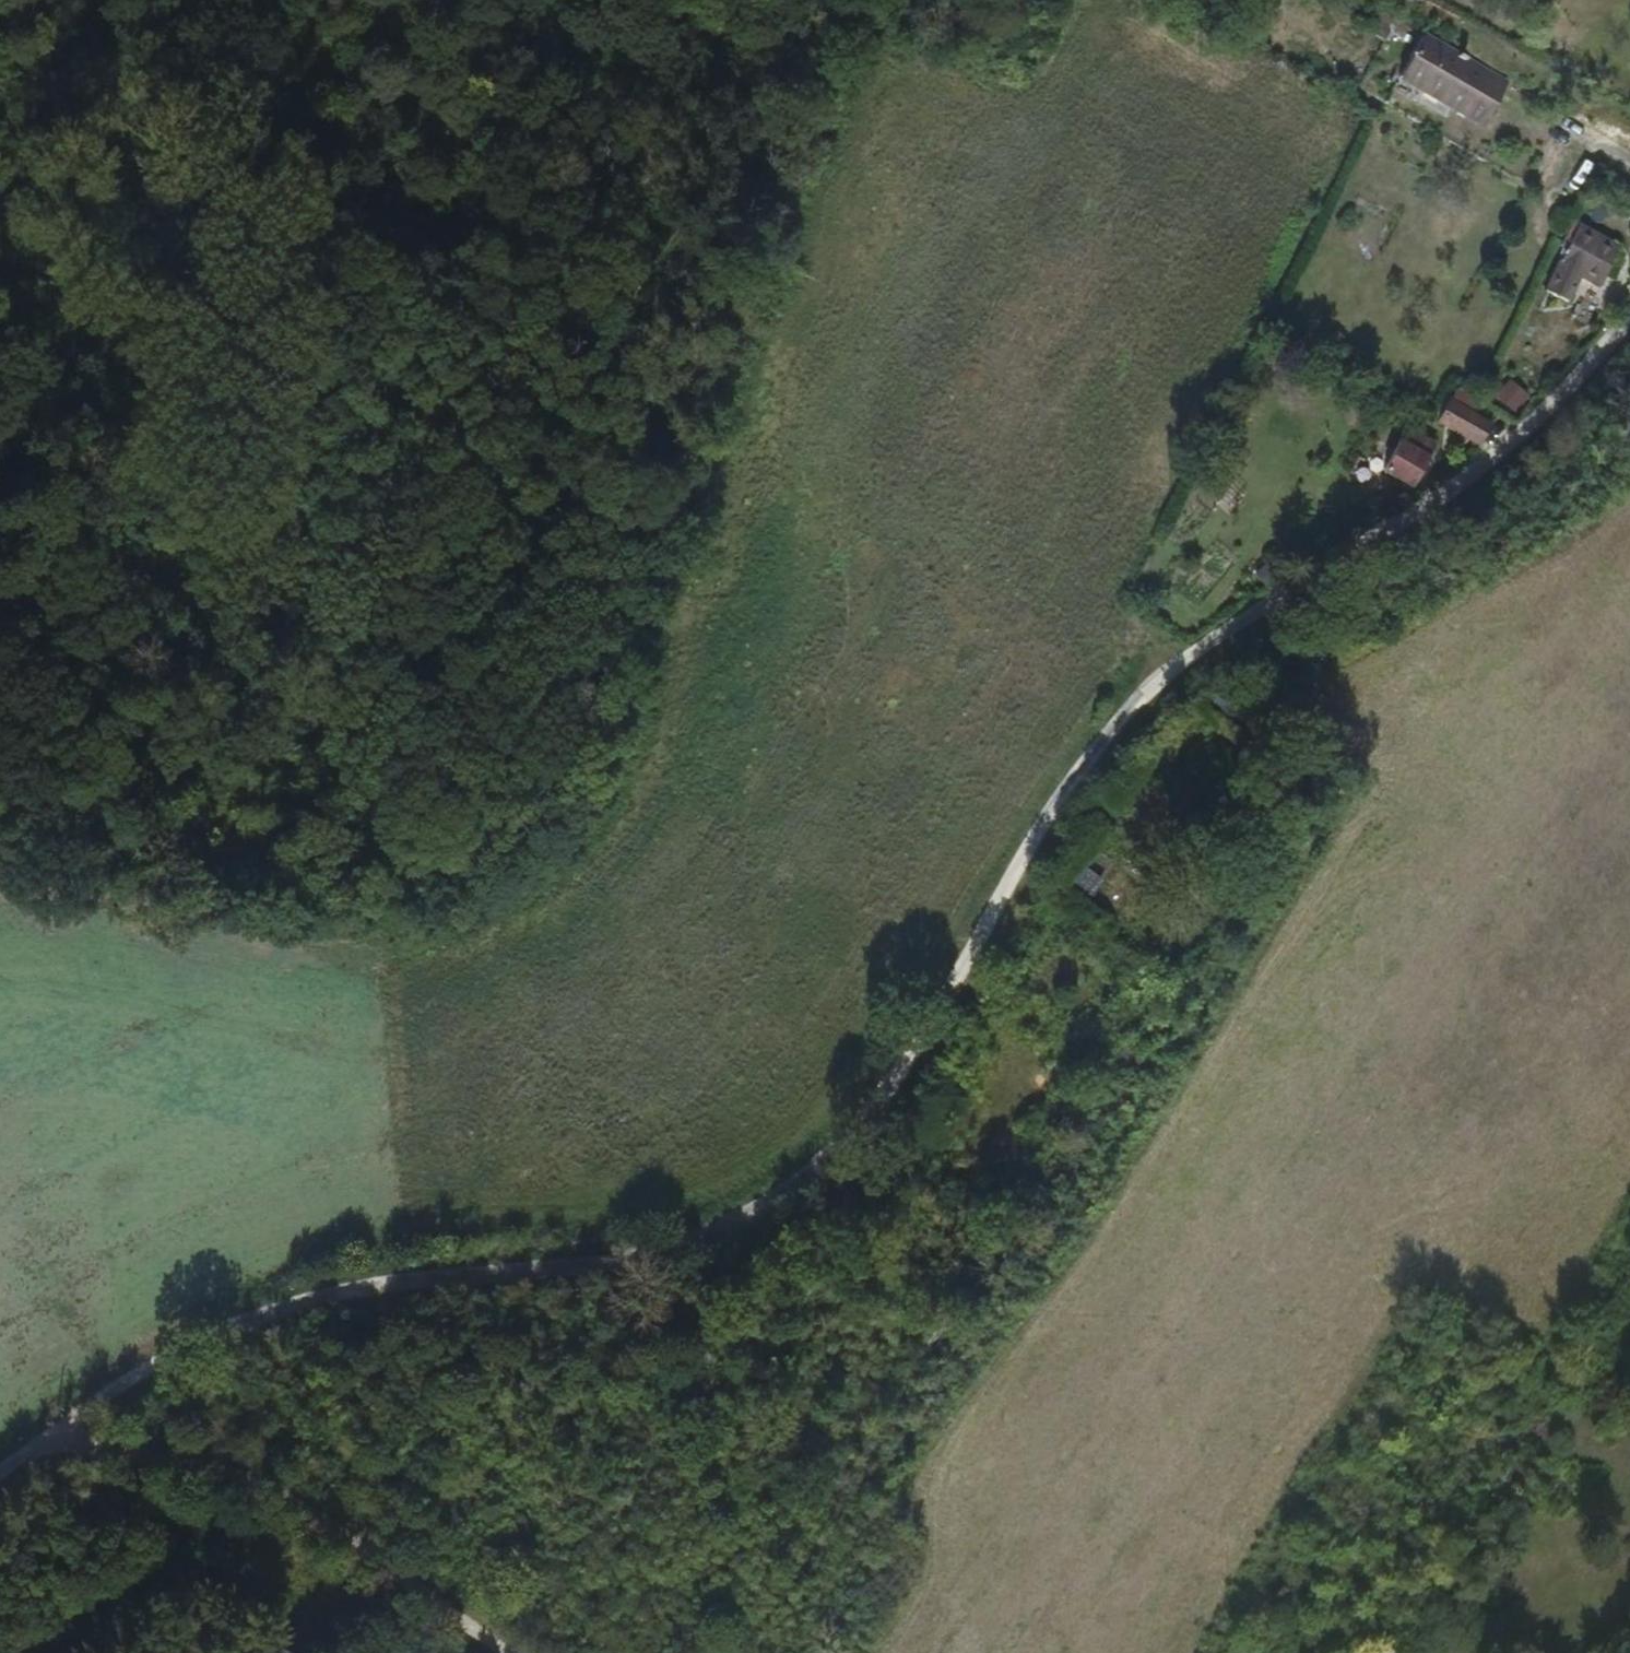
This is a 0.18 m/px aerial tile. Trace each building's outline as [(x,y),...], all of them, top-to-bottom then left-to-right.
[(1492,87),(1496,79),(1478,69),(1416,34),(1401,62),(1434,82),(1443,74),(1465,89),(1471,78),(1492,87)] [(1546,262),(1584,282),(1600,251),(1563,231),(1546,262)] [(1429,431),(1419,448),(1425,451),(1421,460),(1438,469),(1460,441),(1472,447),(1483,428),(1464,415),(1467,407),(1439,391),(1424,416),(1452,431),(1447,439),(1429,431)] [(1419,448),(1392,433),(1371,471),(1398,486),(1419,448)]
